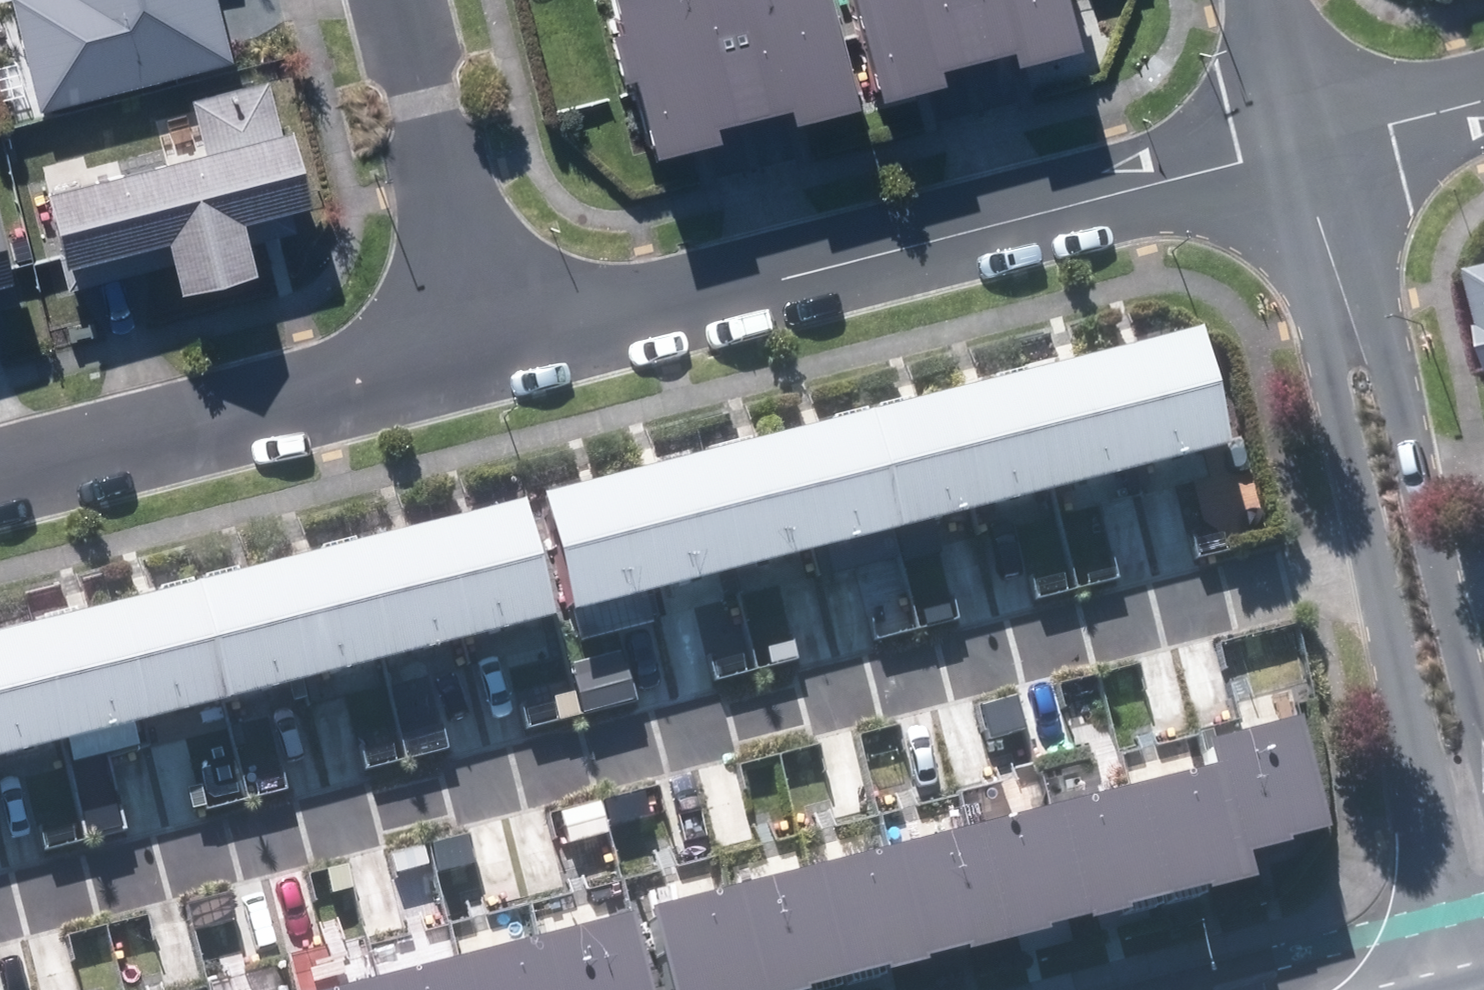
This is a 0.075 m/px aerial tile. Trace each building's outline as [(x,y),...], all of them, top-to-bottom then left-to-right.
[(43,113),(234,63),(219,7),(218,0),(13,0),(43,113)] [(720,0),(615,0),(624,34),(614,36),(627,85),(639,82),(659,161),(723,144),(719,129),(738,125),(752,122),(720,0)] [(752,122),(771,117),(795,111),(799,125),(858,110),(830,0),(720,0),(752,122)] [(959,0),(858,0),(885,104),(949,87),(945,72),(959,69),(976,65),(959,0)] [(976,65),(998,59),(1021,54),(1025,68),(1084,53),(1070,0),(959,0),(976,65)] [(169,247),(182,297),(259,277),(246,225),(312,209),(293,133),(282,136),(269,83),(194,102),(208,156),(51,196),(70,271),(114,261),(169,247)] [(14,286),(0,230),(0,289),(14,286)] [(1190,331),(1108,352),(1138,469),(1220,449),(1190,331)] [(1108,352),(1027,372),(1056,490),(1138,469),(1108,352)] [(1027,372),(945,392),(975,510),(1056,490),(1027,372)] [(945,392),(863,413),(893,530),(975,510),(945,392)] [(863,413),(782,433),(811,551),(893,530),(863,413)] [(782,433),(700,453),(730,571),(811,551),(782,433)] [(700,453),(618,474),(648,592),(730,571),(700,453)] [(618,474),(536,494),(566,612),(648,592),(618,474)] [(517,496),(436,516),(465,634),(547,614),(517,496)] [(436,516),(354,537),(384,655),(465,634),(436,516)] [(354,537),(272,557),(302,675),(384,655),(354,537)] [(272,557),(191,577),(220,695),(302,675),(272,557)] [(191,577),(109,598),(139,716),(220,695),(191,577)] [(109,598),(27,618),(57,736),(139,716),(109,598)] [(0,625),(0,750),(57,736),(27,618),(0,625)] [(1212,759),(1234,849),(1315,830),(1287,716),(1208,735),(1212,759)] [(1212,759),(1129,779),(1158,897),(1241,877),(1234,849),(1212,759)] [(1129,779),(1047,799),(1076,917),(1158,897),(1129,779)] [(1047,799),(965,819),(995,937),(1076,917),(1047,799)] [(965,819),(883,840),(913,958),(995,937),(965,819)] [(883,840),(802,860),(831,978),(913,958),(883,840)] [(720,880),(748,989),(783,989),(831,978),(802,860),(720,880)] [(638,901),(661,989),(748,989),(720,880),(638,901)] [(544,932),(559,989),(646,989),(626,911),(544,932)] [(462,952),(472,989),(559,989),(544,932),(462,952)] [(381,973),(385,989),(472,989),(462,952),(381,973)] [(311,989),(385,989),(381,973),(311,989)]
